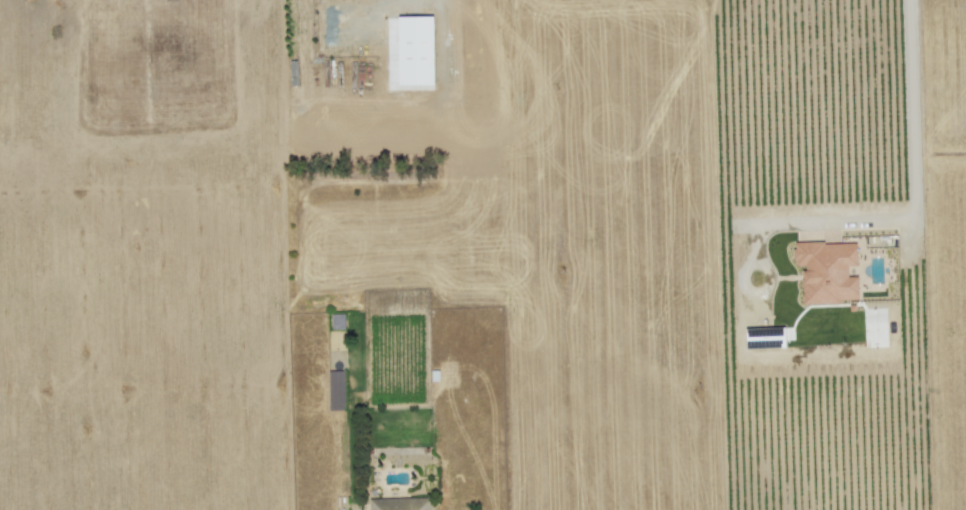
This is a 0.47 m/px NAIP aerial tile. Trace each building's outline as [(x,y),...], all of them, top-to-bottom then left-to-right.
[(439,89),(438,17),(396,17),(396,45),(387,45),(387,90),(439,89)] [(857,243),(794,243),(794,267),(803,267),(803,305),(841,305),(841,300),(859,300),(859,277),(848,277),(848,266),(857,266),(857,243)] [(331,330),(345,330),(345,314),(331,315),(331,330)] [(329,411),(345,410),(345,371),(328,371),(329,411)]
